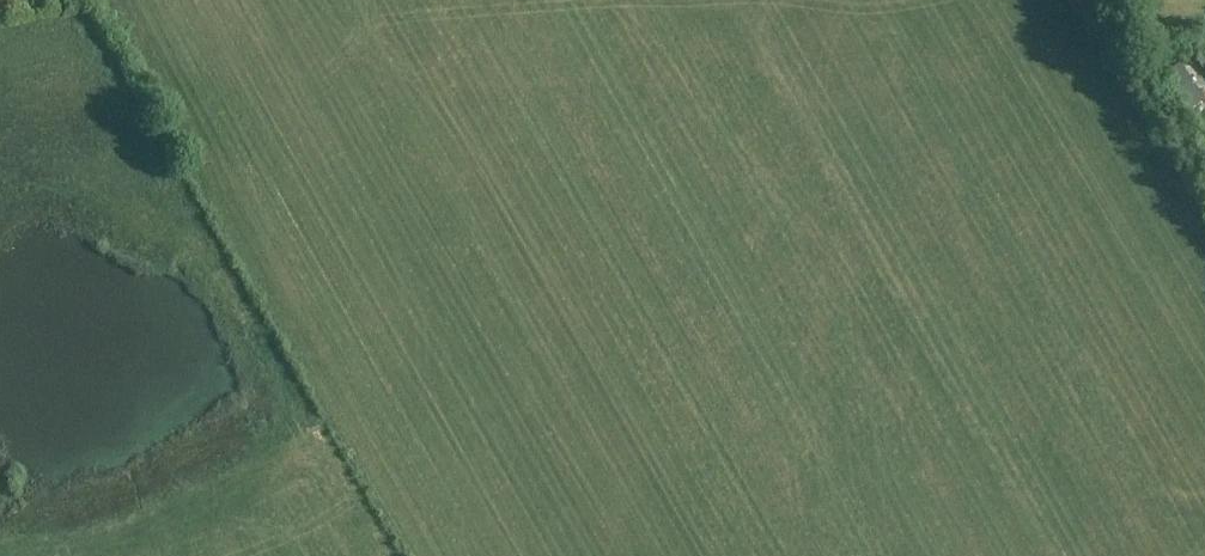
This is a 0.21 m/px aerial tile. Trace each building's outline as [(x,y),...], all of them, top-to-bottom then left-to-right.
[(1195,65),(1204,83),(1204,60),(1195,65)] [(1179,64),(1165,74),(1190,113),(1204,104),(1179,64)]
